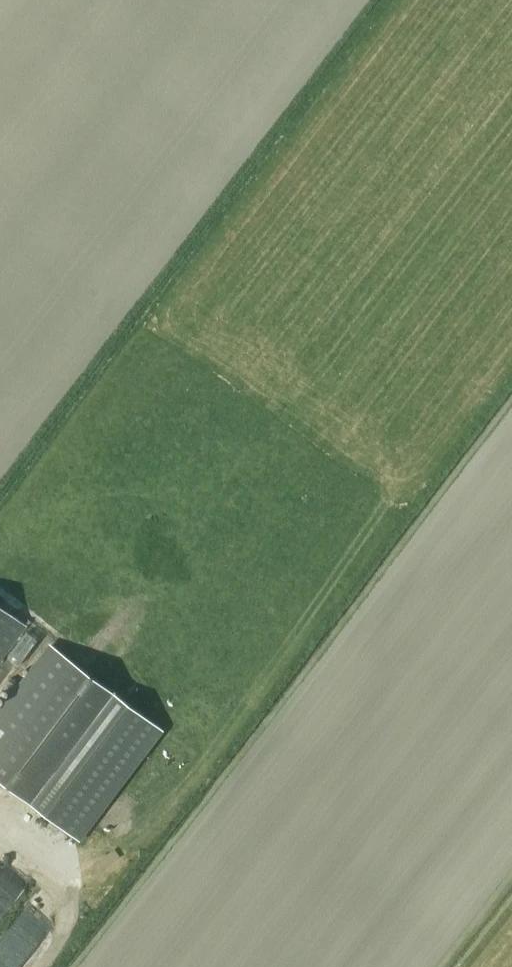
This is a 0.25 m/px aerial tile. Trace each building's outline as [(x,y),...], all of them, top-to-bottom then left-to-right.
[(0,603),(0,660),(28,625),(0,603)] [(50,642),(0,707),(0,779),(79,840),(164,730),(50,642)]
